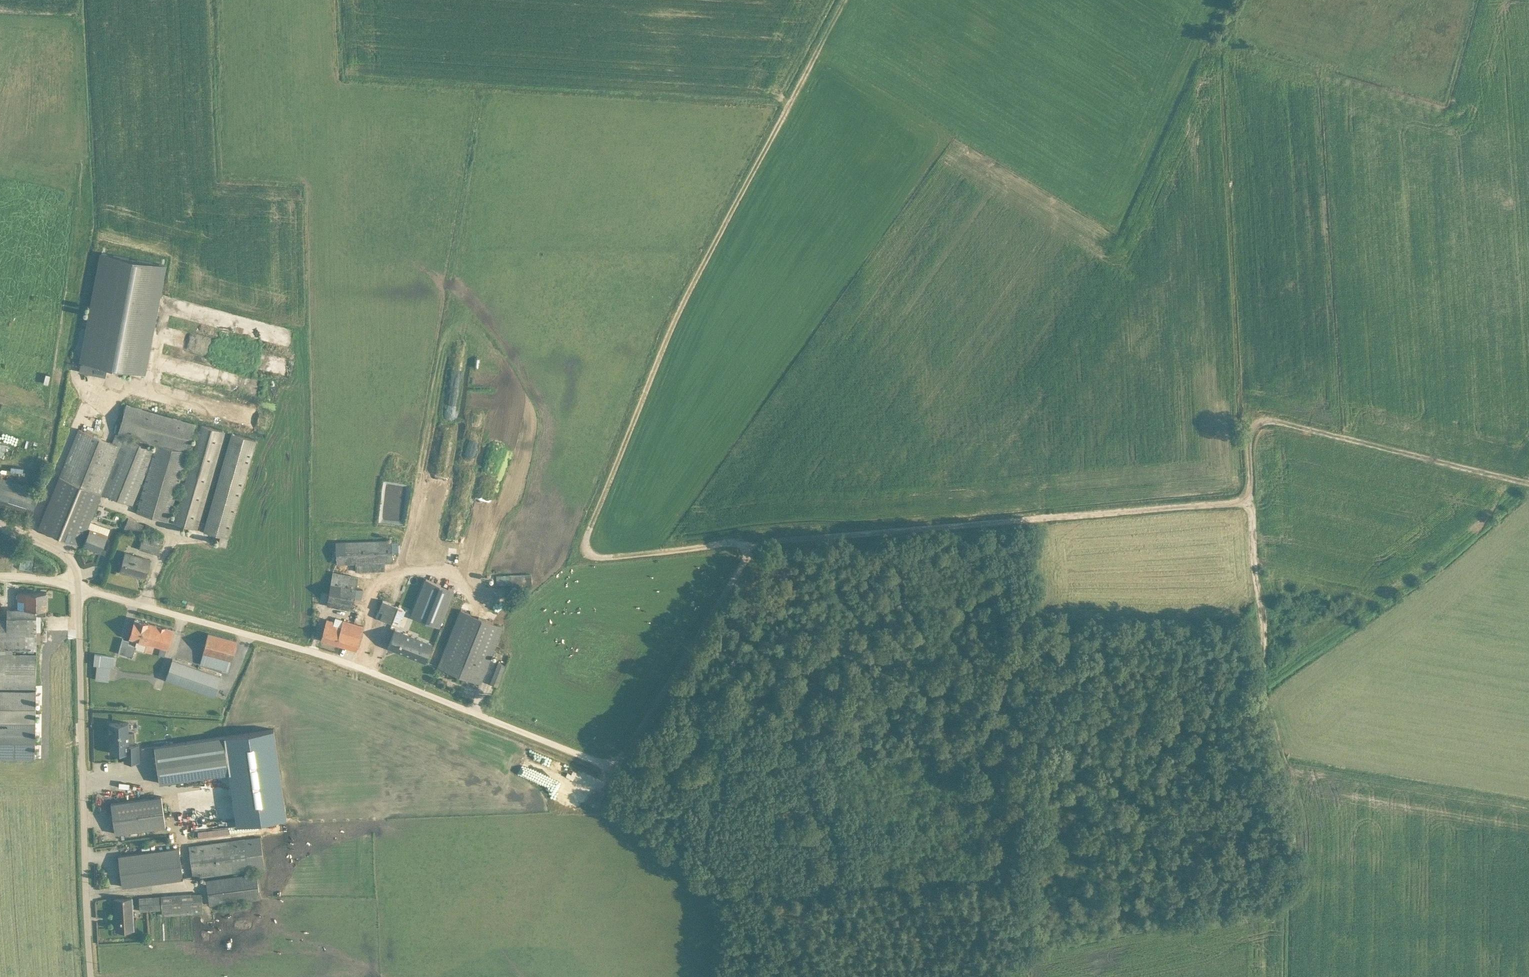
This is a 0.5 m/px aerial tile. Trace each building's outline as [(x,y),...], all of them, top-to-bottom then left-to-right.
[(167,263),(100,251),(78,370),(105,375),(107,365),(146,373),(167,263)] [(79,425),(38,524),(100,550),(110,527),(88,518),(100,490),(133,504),(152,458),(137,511),(165,519),(195,421),(126,400),(114,439),(79,425)] [(436,420),(450,421),(451,412),(436,412),(436,420)] [(175,522),(193,527),(221,433),(203,428),(175,522)] [(204,528),(222,534),(250,441),(231,436),(204,528)] [(0,481),(0,506),(34,515),(38,499),(23,495),(25,488),(0,481)] [(163,539),(147,534),(143,548),(159,553),(163,539)] [(390,564),(390,544),(337,544),(337,563),(355,563),(355,572),(380,572),(380,564),(390,564)] [(150,559),(125,551),(120,569),(145,576),(150,559)] [(14,565),(27,567),(29,557),(16,554),(14,565)] [(528,580),(528,569),(507,570),(507,581),(528,580)] [(358,577),(332,573),(327,607),(352,611),(358,577)] [(455,587),(426,575),(411,614),(440,625),(455,587)] [(35,755),(36,644),(41,644),(42,613),(47,613),(47,590),(19,590),(19,607),(6,607),(6,619),(0,619),(0,755),(35,755)] [(484,598),(481,605),(494,609),(496,602),(484,598)] [(397,616),(398,604),(376,601),(375,614),(397,616)] [(438,666),(480,683),(503,625),(461,608),(438,666)] [(133,655),(135,647),(152,652),(155,643),(169,647),(175,627),(135,616),(129,636),(137,638),(135,643),(128,641),(129,638),(122,636),(118,651),(133,655)] [(327,618),(321,639),(357,648),(364,624),(336,617),(335,621),(327,618)] [(425,661),(434,640),(396,625),(388,645),(425,661)] [(229,670),(238,639),(209,630),(203,650),(215,654),(212,665),(229,670)] [(98,653),(97,663),(111,664),(114,664),(114,654),(98,653)] [(221,674),(187,662),(186,665),(181,664),(183,657),(175,654),(163,689),(173,693),(175,687),(183,690),(185,684),(214,694),(221,674)] [(507,664),(499,661),(492,678),(500,682),(507,664)] [(111,664),(97,663),(96,678),(109,679),(111,664)] [(128,721),(109,721),(110,751),(124,751),(124,760),(137,760),(137,750),(139,750),(139,743),(129,743),(129,740),(131,740),(131,731),(128,731),(128,721)] [(273,727),(154,744),(160,782),(229,772),(237,824),(287,815),(273,727)] [(525,758),(521,771),(530,774),(533,760),(525,758)] [(563,792),(564,787),(553,783),(551,788),(563,792)] [(192,790),(190,797),(201,799),(202,791),(192,790)] [(162,795),(112,801),(115,832),(166,825),(162,795)] [(193,808),(198,825),(215,820),(210,803),(193,808)] [(261,836),(189,844),(193,877),(265,868),(261,836)] [(184,878),(180,846),(119,854),(123,886),(184,878)] [(256,873),(207,879),(210,904),(259,898),(256,873)] [(201,892),(140,896),(141,910),(161,909),(161,912),(161,915),(203,912),(201,892)] [(133,897),(114,897),(116,931),(135,930),(133,897)]
